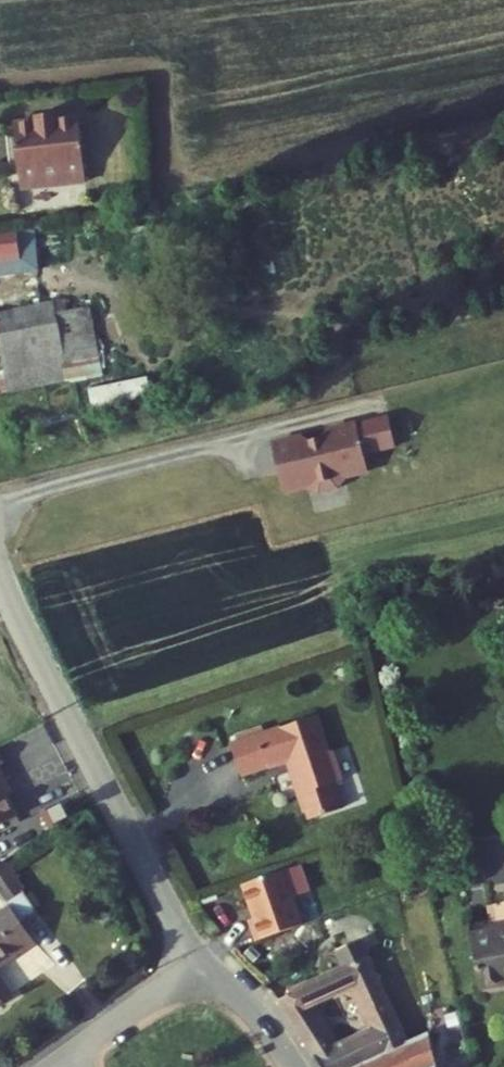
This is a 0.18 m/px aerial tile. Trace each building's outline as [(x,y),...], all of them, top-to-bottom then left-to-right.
[(13,127),(16,159),(81,156),(77,120),(53,123),(53,114),(35,116),(36,125),(13,127)] [(16,159),(19,182),(66,180),(66,187),(84,184),(81,156),(16,159)] [(19,182),(20,191),(66,187),(66,180),(19,182)] [(0,235),(0,267),(12,266),(21,313),(0,316),(0,335),(40,328),(27,255),(11,256),(7,234),(0,235)] [(357,425),(364,457),(396,449),(388,417),(357,425)] [(303,438),(272,446),(284,493),(308,487),(309,490),(319,497),(338,492),(345,481),(344,478),(368,472),(364,457),(357,425),(326,432),(322,439),(309,442),(303,438)] [(336,761),(325,718),(237,740),(245,774),(278,766),(278,769),(293,765),(302,801),(304,801),(310,824),(343,816),(337,790),(346,788),(339,760),(336,761)] [(20,813),(2,779),(7,777),(0,764),(0,823),(20,813)] [(62,806),(53,811),(58,820),(67,815),(62,806)] [(0,921),(0,967),(34,944),(21,925),(39,913),(12,872),(0,880),(0,892),(13,912),(0,921)] [(289,873),(247,883),(256,919),(251,920),(256,942),(303,930),(289,873)] [(470,945),(479,997),(503,992),(503,939),(470,945)] [(11,997),(0,981),(0,1005),(11,997)]
